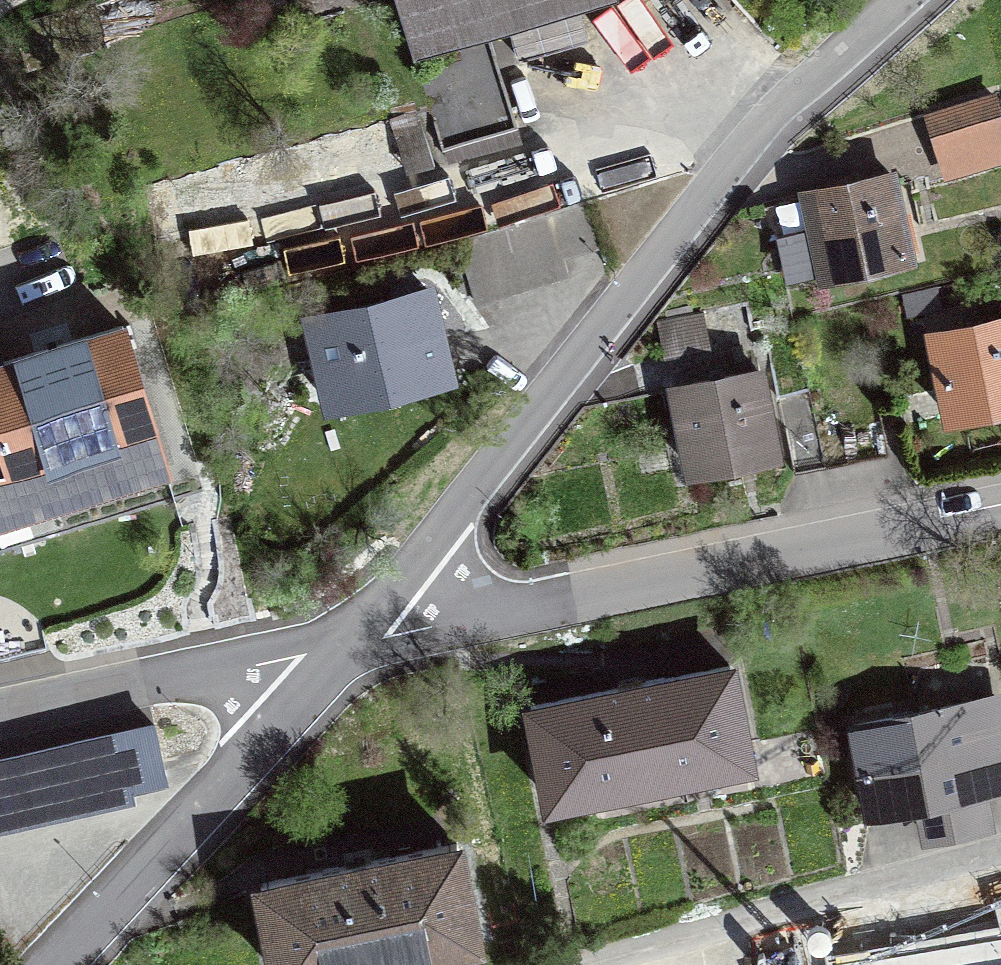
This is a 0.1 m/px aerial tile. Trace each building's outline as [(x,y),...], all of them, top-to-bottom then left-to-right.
[(409,43),(452,30),(461,58),(418,71),(449,160),(521,140),(484,20),(549,0),(396,0),(409,43)] [(942,145),(1000,128),(990,96),(932,113),(942,145)] [(144,188),(159,241),(434,164),(418,115),(403,120),(402,116),(144,188)] [(806,192),(824,274),(909,255),(891,174),(806,192)] [(562,253),(598,243),(586,204),(456,242),(473,299),(567,271),(562,253)] [(310,318),(330,402),(448,373),(427,289),(310,318)] [(707,344),(700,315),(692,316),(690,307),(666,312),(668,322),(661,323),(667,353),(707,344)] [(932,334),(949,415),(1000,404),(1000,319),(932,334)] [(161,464),(120,329),(0,365),(0,419),(27,505),(161,464)] [(759,370),(674,387),(691,469),(776,451),(759,370)] [(793,466),(823,460),(810,401),(781,407),(793,466)] [(749,758),(730,667),(531,707),(549,799),(749,758)] [(852,725),(869,809),(1000,782),(1000,724),(994,696),(852,725)] [(151,709),(0,744),(0,812),(131,783),(127,767),(162,759),(151,709)] [(261,883),(277,964),(331,964),(476,935),(457,843),(261,883)]
